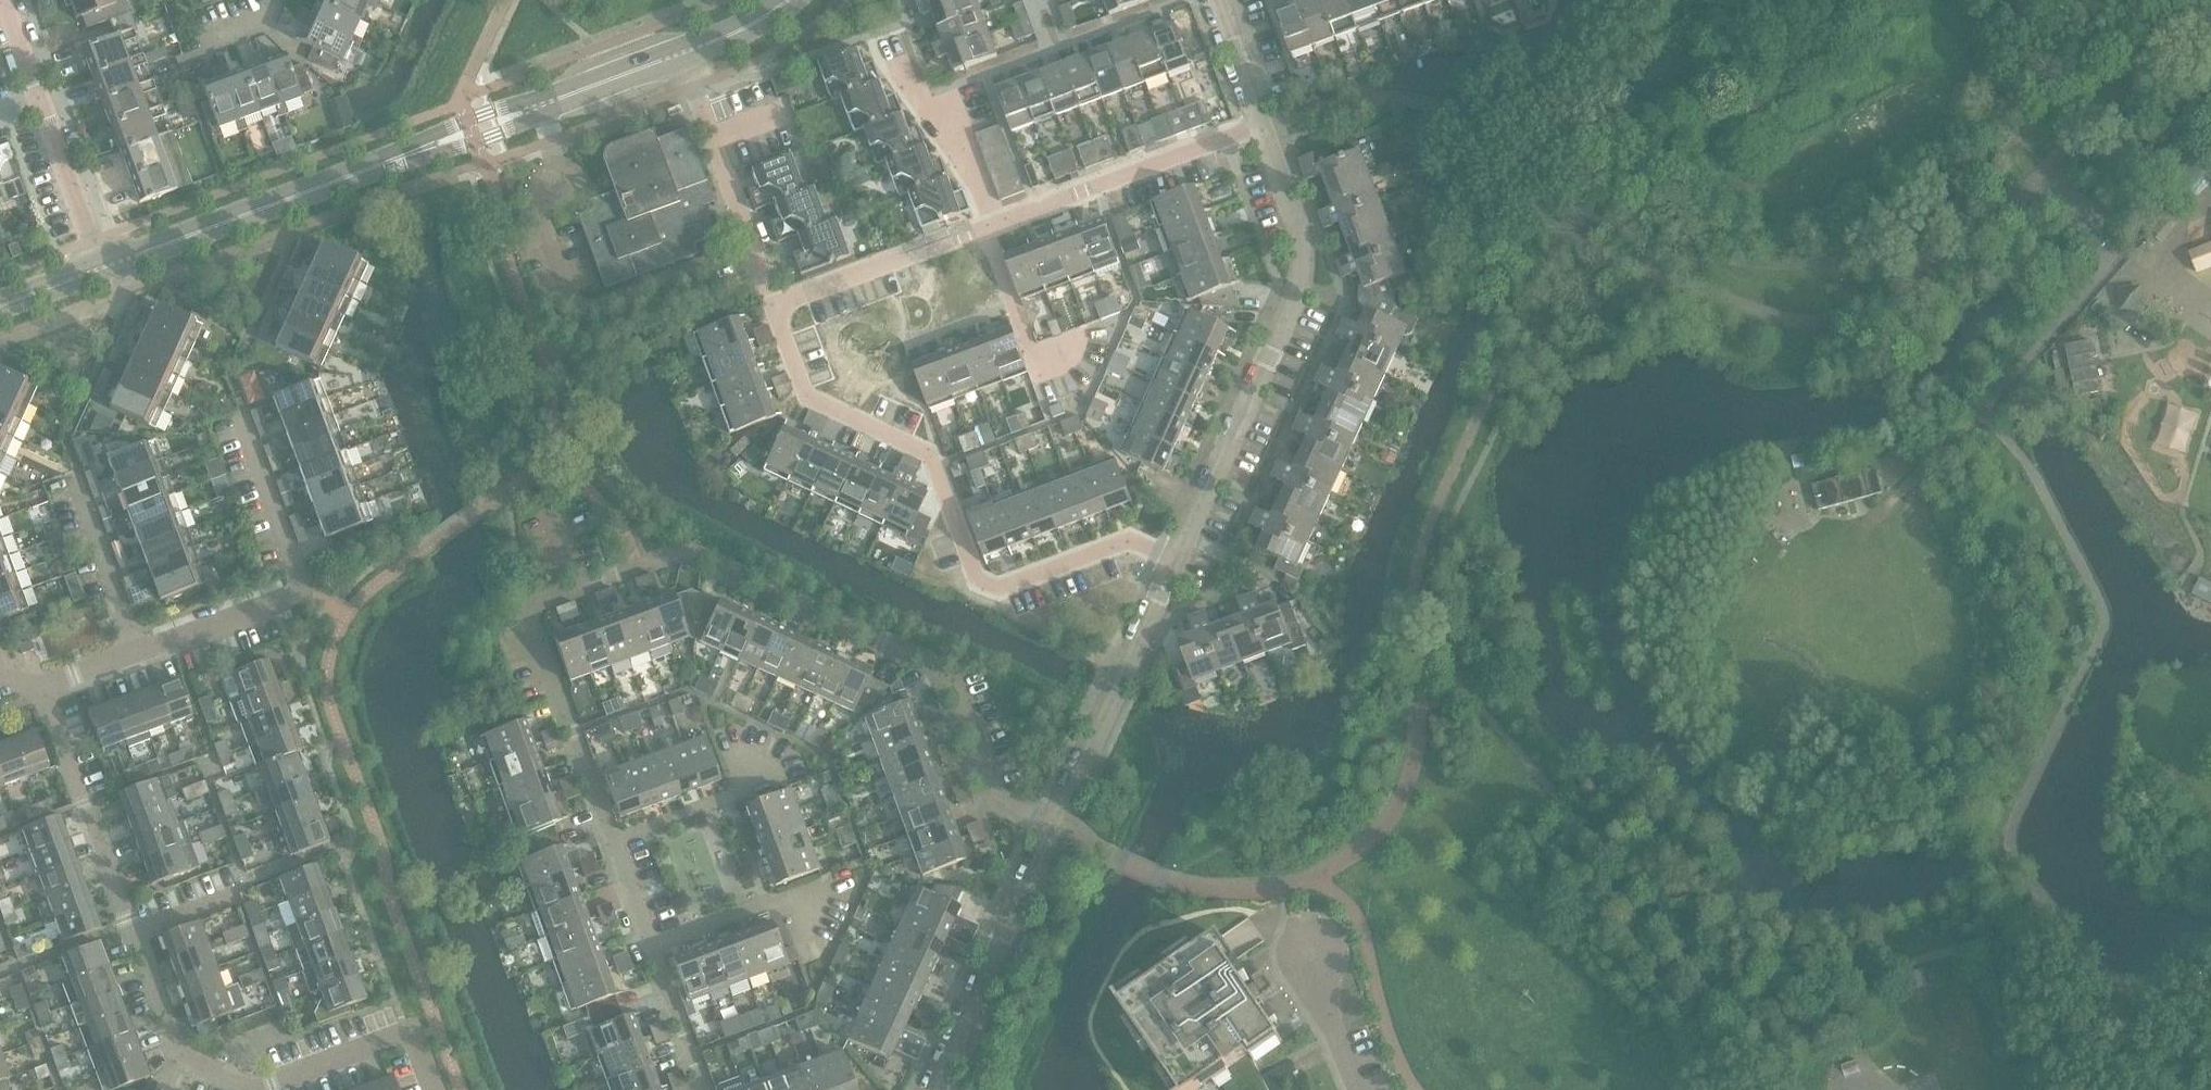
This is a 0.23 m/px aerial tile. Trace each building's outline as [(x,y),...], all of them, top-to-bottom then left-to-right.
[(131,12),(126,0),(124,0),(116,3),(115,0),(65,0),(67,7),(72,6),(77,19),(94,12),(98,25),(111,20),(131,12)] [(317,2),(361,21),(368,5),(376,9),(378,5),(367,0),(318,0),(317,2)] [(921,9),(946,0),(924,0),(918,2),(921,9)] [(939,28),(981,12),(976,0),(946,0),(921,9),(923,16),(933,13),(939,28)] [(1110,15),(1151,0),(1104,0),(1110,15)] [(1298,4),(1314,46),(1335,38),(1321,0),(1310,0),(1298,4)] [(1346,0),(1321,0),(1335,38),(1357,30),(1346,0)] [(1357,30),(1380,22),(1371,0),(1346,0),(1357,30)] [(1397,0),(1371,0),(1380,22),(1402,14),(1397,0)] [(1402,14),(1425,5),(1423,0),(1397,0),(1402,14)] [(301,10),(298,17),(360,45),(362,40),(354,37),(361,21),(317,2),(312,14),(301,10)] [(1014,6),(1020,22),(1030,19),(1024,3),(1014,6)] [(1290,55),(1314,46),(1298,4),(1275,13),(1290,55)] [(111,20),(117,36),(83,48),(93,75),(129,61),(129,60),(123,44),(137,39),(136,34),(138,33),(131,12),(111,20)] [(934,47),(937,53),(989,34),(981,12),(939,28),(944,43),(934,47)] [(360,45),(298,17),(295,23),(305,28),(299,42),(314,48),(308,60),(334,72),(339,60),(342,61),(349,45),(358,49),(360,45)] [(1036,34),(1030,19),(1020,22),(1026,38),(1036,34)] [(1176,23),(1152,31),(1168,74),(1191,66),(1176,23)] [(1146,83),(1168,74),(1152,31),(1130,40),(1146,83)] [(998,57),(989,34),(937,53),(940,61),(949,57),(955,73),(998,57)] [(1130,40),(1109,48),(1124,91),(1146,83),(1130,40)] [(1102,99),(1124,91),(1109,48),(1087,56),(1102,99)] [(267,49),(260,52),(284,116),(289,114),(285,105),(302,98),(301,96),(313,91),(303,65),(290,70),(285,55),(271,60),(267,49)] [(842,98),(881,84),(874,64),(865,67),(859,51),(819,66),(833,102),(843,99),(842,98)] [(280,118),(284,116),(260,52),(253,55),(257,65),(244,70),(260,114),(277,108),(280,118)] [(93,75),(103,101),(139,87),(138,86),(132,70),(147,64),(143,55),(129,60),(129,61),(93,75)] [(1087,56),(1063,65),(1080,107),(1102,99),(1087,56)] [(226,64),(220,67),(244,131),(248,129),(245,120),(260,114),(244,70),(230,75),(226,64)] [(1058,116),(1080,107),(1063,65),(1042,73),(1058,116)] [(239,133),(244,131),(220,67),(212,70),(216,80),(203,85),(219,129),(236,123),(239,133)] [(1042,73),(1019,81),(1035,124),(1058,116),(1042,73)] [(139,87),(103,101),(112,126),(148,113),(148,112),(142,95),(156,90),(153,81),(138,86),(139,87)] [(1012,133),(1035,124),(1019,81),(996,90),(1012,133)] [(856,134),(865,131),(865,130),(904,115),(897,96),(887,100),(881,84),(842,98),(843,99),(856,134)] [(1204,100),(1181,109),(1189,132),(1212,123),(1204,100)] [(158,138),(157,138),(151,121),(166,115),(162,106),(148,112),(148,113),(112,126),(121,152),(158,138)] [(1181,109),(1159,117),(1167,139),(1189,132),(1181,109)] [(878,166),(887,163),(886,162),(926,147),(919,128),(910,132),(904,115),(865,130),(865,131),(878,166)] [(1160,142),(1167,139),(1159,117),(1151,119),(1160,142)] [(1137,125),(1122,130),(1130,153),(1145,147),(1137,125)] [(976,135),(980,146),(1004,137),(1000,126),(976,135)] [(715,237),(707,216),(704,206),(714,202),(687,130),(657,141),(654,131),(612,146),(610,147),(609,148),(607,149),(606,150),(605,152),(605,154),(604,155),(604,157),(604,159),(604,161),(604,163),(619,202),(579,217),(606,289),(697,254),(694,245),(715,237)] [(19,180),(1,131),(0,131),(0,187),(19,180)] [(121,152),(131,177),(167,164),(167,163),(161,146),(175,141),(172,132),(157,138),(158,138),(121,152)] [(1107,136),(1093,142),(1101,164),(1116,159),(1107,136)] [(1004,137),(980,146),(984,157),(1008,148),(1004,137)] [(1086,170),(1101,164),(1093,142),(1078,147),(1086,170)] [(900,199),(909,195),(909,194),(949,179),(942,160),(932,164),(926,147),(886,162),(887,163),(900,199)] [(1012,159),(1008,148),(984,157),(988,168),(1012,159)] [(1070,150),(1062,153),(1071,175),(1078,172),(1070,150)] [(1329,191),(1369,175),(1360,150),(1329,162),(1324,151),(1300,160),(1307,180),(1323,175),(1329,191)] [(756,212),(775,205),(775,204),(805,193),(804,192),(791,156),(752,171),(758,187),(749,191),(756,212)] [(131,177),(141,204),(177,190),(170,172),(184,167),(181,158),(167,163),(167,164),(131,177)] [(993,179),(1017,170),(1012,159),(988,168),(993,179)] [(1025,167),(1033,189),(1041,186),(1033,164),(1025,167)] [(1021,181),(1017,170),(993,179),(997,190),(1021,181)] [(1322,221),(1379,200),(1369,175),(1329,191),(1335,207),(1319,213),(1322,221)] [(909,194),(909,195),(922,230),(972,212),(964,192),(955,196),(949,179),(909,194)] [(1025,192),(1021,181),(997,190),(1001,201),(1025,192)] [(1160,230),(1205,213),(1195,187),(1150,204),(1160,230)] [(779,244),(799,237),(798,236),(828,225),(827,224),(814,188),(804,192),(805,193),(775,204),(775,205),(781,220),(771,223),(779,244)] [(1347,239),(1388,224),(1379,200),(1322,221),(1326,230),(1341,224),(1347,239)] [(1214,237),(1205,213),(1160,230),(1169,254),(1214,237)] [(837,220),(827,224),(828,225),(798,236),(799,237),(804,252),(794,256),(801,276),(851,258),(837,220)] [(1105,221),(1079,231),(1095,275),(1121,266),(1105,221)] [(1340,270),(1397,249),(1388,224),(1347,239),(1353,255),(1337,261),(1340,270)] [(1120,242),(1133,237),(1130,229),(1117,234),(1120,242)] [(1072,284),(1095,275),(1079,231),(1055,239),(1072,284)] [(1136,246),(1133,237),(1120,242),(1123,251),(1136,246)] [(1179,278),(1223,262),(1214,237),(1169,254),(1179,278)] [(1055,239),(1030,249),(1047,293),(1072,284),(1055,239)] [(309,244),(300,240),(294,253),(303,257),(309,244)] [(322,244),(314,262),(359,284),(368,265),(322,244)] [(2190,254),(2198,273),(2210,267),(2210,245),(2190,254)] [(1047,293),(1030,249),(1005,258),(1022,302),(1047,293)] [(1406,273),(1397,249),(1340,270),(1343,278),(1359,272),(1365,289),(1388,280),(1392,292),(1417,283),(1412,270),(1406,273)] [(303,257),(294,253),(289,265),(298,269),(303,257)] [(314,262),(306,279),(351,301),(359,284),(314,262)] [(1241,309),(1223,262),(1179,278),(1188,304),(1201,299),(1204,307),(1241,309)] [(293,279),(284,275),(278,288),(288,292),(293,279)] [(306,279),(298,297),(344,317),(351,301),(306,279)] [(288,292),(278,288),(273,300),(282,304),(288,292)] [(2122,291),(2124,309),(2142,307),(2140,289),(2122,291)] [(298,297),(291,313),(336,335),(344,317),(298,297)] [(1115,299),(1106,303),(1111,317),(1120,313),(1115,299)] [(135,302),(129,314),(137,318),(143,305),(135,302)] [(1111,317),(1106,303),(1097,306),(1103,320),(1111,317)] [(149,323),(195,344),(203,326),(158,305),(149,323)] [(1138,308),(1134,317),(1147,323),(1151,314),(1138,308)] [(277,313),(269,309),(263,322),(272,326),(277,313)] [(1188,309),(1177,333),(1219,353),(1230,328),(1188,309)] [(1346,319),(1342,327),(1397,352),(1408,330),(1414,333),(1420,320),(1396,309),(1391,320),(1368,309),(1360,326),(1346,319)] [(291,313),(283,331),(328,352),(336,335),(291,313)] [(137,318),(129,314),(123,327),(132,330),(137,318)] [(1066,317),(1057,320),(1062,335),(1072,332),(1066,317)] [(1142,333),(1147,323),(1134,317),(1129,327),(1142,333)] [(693,335),(702,360),(747,343),(738,318),(693,335)] [(1062,335),(1057,320),(1048,324),(1053,338),(1062,335)] [(272,326),(263,322),(257,334),(266,338),(272,326)] [(149,323),(142,340),(187,361),(195,344),(149,323)] [(754,330),(757,340),(771,335),(768,325),(754,330)] [(1346,358),(1386,377),(1397,352),(1342,327),(1338,336),(1353,343),(1346,358)] [(987,339),(1004,383),(1029,374),(1013,329),(987,339)] [(328,352),(283,331),(275,348),(320,369),(328,352)] [(1177,333),(1165,358),(1208,377),(1219,353),(1177,333)] [(120,335),(114,347),(122,351),(128,339),(120,335)] [(771,335),(757,340),(761,349),(775,344),(771,335)] [(987,339),(963,348),(979,392),(1004,383),(987,339)] [(187,361),(142,340),(134,356),(179,378),(187,361)] [(2076,397),(2102,392),(2091,341),(2065,346),(2076,397)] [(756,368),(747,343),(702,360),(711,385),(756,368)] [(1121,344),(1113,362),(1126,368),(1135,350),(1121,344)] [(122,351),(114,347),(108,359),(117,363),(122,351)] [(963,348),(938,356),(955,401),(979,392),(963,348)] [(134,356),(126,374),(171,395),(179,378),(134,356)] [(955,401),(938,356),(913,366),(929,410),(955,401)] [(1165,358),(1154,381),(1197,401),(1208,377),(1165,358)] [(1320,375),(1375,400),(1386,377),(1346,358),(1338,374),(1324,367),(1320,375)] [(1122,378),(1126,368),(1113,362),(1108,372),(1122,378)] [(711,385),(720,409),(766,393),(756,368),(711,385)] [(28,404),(36,386),(0,369),(0,391),(28,404)] [(104,369),(98,382),(106,385),(112,373),(104,369)] [(257,370),(241,376),(252,403),(267,397),(257,370)] [(126,374),(118,391),(164,412),(171,395),(126,374)] [(775,389),(789,384),(786,374),(772,379),(775,389)] [(1324,405),(1364,423),(1375,400),(1320,375),(1316,383),(1331,390),(1324,405)] [(273,398),(280,416),(327,399),(320,381),(273,398)] [(1186,424),(1197,401),(1154,381),(1144,404),(1186,424)] [(106,385),(98,382),(93,394),(100,398),(106,385)] [(793,393),(789,384),(775,389),(779,398),(793,393)] [(0,391),(0,411),(20,421),(28,404),(0,391)] [(164,412),(118,391),(110,408),(156,429),(164,412)] [(775,418),(766,393),(720,409),(730,435),(775,418)] [(1096,398),(1092,407),(1106,414),(1110,405),(1096,398)] [(280,416),(286,434),(333,416),(327,399),(280,416)] [(1175,448),(1186,424),(1144,404),(1133,429),(1175,448)] [(1062,405),(1059,406),(1050,409),(1054,419),(1065,414),(1062,405)] [(1298,422),(1353,448),(1364,423),(1324,405),(1317,421),(1302,414),(1298,422)] [(1101,423),(1106,414),(1092,407),(1088,417),(1101,423)] [(255,425),(264,421),(260,408),(251,412),(255,425)] [(12,438),(20,421),(0,411),(0,432),(12,438)] [(810,411),(803,425),(812,429),(818,414),(810,411)] [(1025,413),(1017,416),(1022,431),(1031,427),(1025,413)] [(812,429),(810,432),(819,436),(821,437),(829,420),(828,419),(818,414),(812,429)] [(286,434),(293,451),(340,434),(333,416),(286,434)] [(1022,431),(1017,416),(1008,420),(1013,434),(1022,431)] [(1079,417),(1071,420),(1076,435),(1085,431),(1079,417)] [(1067,438),(1076,435),(1071,420),(1061,424),(1067,438)] [(264,421),(255,425),(260,437),(269,434),(264,421)] [(1302,453),(1342,471),(1353,448),(1298,422),(1294,431),(1309,438),(1302,453)] [(763,470),(787,482),(807,439),(783,427),(763,470)] [(1164,472),(1175,448),(1133,429),(1121,453),(1164,472)] [(977,431),(968,435),(973,449),(982,446),(977,431)] [(0,432),(0,452),(5,454),(12,438),(0,432)] [(850,447),(845,456),(854,460),(859,451),(866,436),(857,433),(850,447)] [(293,451),(299,469),(346,452),(340,434),(293,451)] [(1033,434),(1025,437),(1030,451),(1039,448),(1033,434)] [(973,449),(968,435),(959,438),(964,452),(973,449)] [(859,451),(854,460),(863,464),(867,455),(874,440),(866,436),(859,451)] [(1021,455),(1030,451),(1025,437),(1016,440),(1021,455)] [(831,449),(807,439),(787,482),(811,492),(831,449)] [(108,458),(115,477),(162,459),(155,441),(108,458)] [(264,447),(268,460),(278,457),(273,443),(264,447)] [(845,456),(831,449),(811,492),(834,503),(854,460),(845,456)] [(299,469),(305,486),(352,469),(346,452),(299,469)] [(984,452),(975,455),(981,469),(990,466),(984,452)] [(1276,469),(1331,495),(1342,471),(1302,453),(1294,468),(1280,461),(1276,469)] [(906,472),(913,458),(904,454),(898,468),(906,472)] [(972,473),(981,469),(975,455),(966,458),(972,473)] [(1091,466),(1107,509),(1132,500),(1115,456),(1091,466)] [(282,469),(278,457),(268,460),(273,472),(282,469)] [(921,462),(913,458),(906,472),(915,477),(921,462)] [(115,477),(122,495),(168,477),(162,459),(115,477)] [(863,464),(854,460),(834,503),(859,515),(878,472),(863,464)] [(1091,466),(1066,475),(1083,519),(1107,509),(1091,466)] [(859,515),(882,525),(906,472),(898,468),(893,478),(878,472),(859,515)] [(1876,468),(1813,486),(1819,511),(1882,494),(1876,468)] [(305,486),(312,504),(359,487),(352,469),(305,486)] [(1280,500),(1320,518),(1331,495),(1276,469),(1272,478),(1287,485),(1280,500)] [(85,474),(90,486),(99,483),(94,470),(85,474)] [(927,494),(910,486),(915,477),(906,472),(882,525),(907,537),(908,543),(918,547),(931,520),(918,513),(927,494)] [(1066,475),(1042,484),(1058,528),(1083,519),(1066,475)] [(122,495),(128,512),(175,494),(168,477),(122,495)] [(277,483),(281,495),(291,492),(286,479),(277,483)] [(99,483),(90,486),(94,498),(103,495),(99,483)] [(1042,484),(1018,493),(1034,537),(1058,528),(1042,484)] [(312,504),(318,521),(365,504),(359,487),(312,504)] [(295,504),(291,492),(281,495),(286,508),(295,504)] [(1018,493),(993,502),(1010,546),(1034,537),(1018,493)] [(128,512),(134,530),(181,512),(175,494),(128,512)] [(1254,516),(1309,542),(1320,518),(1280,500),(1272,515),(1258,508),(1254,516)] [(984,556),(1010,546),(993,502),(968,512),(971,519),(970,519),(984,556)] [(365,504),(318,521),(325,540),(372,523),(365,504)] [(98,508),(102,521),(112,517),(107,505),(98,508)] [(134,530),(141,547),(187,529),(181,512),(134,530)] [(290,517),(294,530),(303,527),(299,514),(290,517)] [(1298,566),(1309,542),(1254,516),(1250,525),(1265,532),(1257,548),(1280,559),(1274,570),(1298,581),(1304,569),(1298,566)] [(112,517),(102,521),(107,534),(116,530),(112,517)] [(308,539),(303,527),(294,530),(299,543),(308,539)] [(141,547),(147,564),(193,547),(187,529),(141,547)] [(9,555),(3,538),(0,539),(0,559),(9,555)] [(111,543),(116,556),(124,553),(120,540),(111,543)] [(147,564),(153,582),(200,564),(193,547),(147,564)] [(124,553),(116,556),(120,569),(129,566),(124,553)] [(0,559),(0,579),(16,573),(9,555),(0,559)] [(200,564),(153,582),(160,600),(207,583),(200,564)] [(0,579),(0,599),(22,590),(16,573),(0,579)] [(654,573),(644,577),(650,591),(659,588),(654,573)] [(124,579),(128,591),(137,588),(133,576),(124,579)] [(641,595),(650,591),(644,577),(635,580),(641,595)] [(2195,592),(2210,600),(2210,581),(2202,577),(2195,592)] [(142,600),(137,588),(128,591),(133,604),(142,600)] [(605,592),(610,606),(619,603),(614,588),(605,592)] [(0,599),(0,619),(29,608),(22,590),(0,599)] [(673,595),(653,602),(669,645),(689,638),(694,640),(699,594),(691,590),(674,596),(673,595)] [(610,606),(605,592),(596,595),(601,609),(610,606)] [(1253,593),(1245,596),(1266,652),(1284,646),(1285,648),(1293,651),(1306,646),(1290,601),(1278,606),(1276,602),(1259,608),(1253,593)] [(718,602),(699,594),(694,640),(719,652),(738,610),(719,601),(718,602)] [(1242,615),(1227,620),(1243,662),(1266,652),(1245,596),(1236,599),(1242,615)] [(633,610),(649,652),(669,645),(653,602),(633,610)] [(575,603),(566,606),(571,621),(580,617),(575,603)] [(562,624),(571,621),(566,606),(557,610),(562,624)] [(649,652),(633,610),(614,617),(630,660),(649,652)] [(738,660),(757,618),(738,610),(719,652),(738,660)] [(1204,611),(1197,614),(1219,671),(1243,662),(1227,620),(1210,627),(1204,611)] [(1194,680),(1219,671),(1197,614),(1188,617),(1194,634),(1178,640),(1186,662),(1174,667),(1184,691),(1197,686),(1194,680)] [(630,660),(614,617),(594,624),(610,667),(630,660)] [(757,669),(776,627),(757,618),(738,660),(757,669)] [(610,667),(594,624),(575,631),(590,674),(610,667)] [(776,678),(795,636),(776,627),(757,669),(776,678)] [(590,674),(575,631),(554,638),(570,681),(590,674)] [(795,686),(814,644),(795,636),(776,678),(795,686)] [(23,655),(24,654),(35,650),(31,640),(19,645),(23,655)] [(814,695),(833,653),(814,644),(795,686),(814,695)] [(833,704),(852,662),(833,653),(814,695),(833,704)] [(231,701),(241,697),(278,683),(269,660),(222,678),(231,701)] [(853,713),(857,703),(868,708),(888,687),(869,678),(872,671),(852,662),(833,704),(853,713)] [(703,694),(709,680),(700,676),(694,690),(703,694)] [(156,687),(169,725),(193,716),(179,678),(156,687)] [(718,684),(709,680),(703,694),(711,698),(718,684)] [(278,683),(241,697),(249,719),(286,706),(278,683)] [(169,725),(156,687),(134,695),(148,733),(169,725)] [(738,711),(745,696),(737,692),(730,707),(738,711)] [(150,739),(148,733),(134,695),(112,703),(126,741),(128,748),(150,739)] [(198,700),(203,712),(215,707),(210,695),(198,700)] [(754,700),(745,696),(738,711),(747,715),(754,700)] [(677,699),(667,703),(673,717),(682,714),(677,699)] [(864,718),(871,738),(914,722),(907,702),(864,718)] [(126,741),(112,703),(88,712),(103,750),(126,741)] [(664,721),(673,717),(667,703),(658,706),(664,721)] [(922,709),(925,718),(939,713),(935,704),(922,709)] [(286,706),(249,719),(257,741),(294,727),(286,706)] [(203,712),(207,723),(219,718),(215,707),(203,712)] [(776,728),(782,714),(774,710),(767,724),(776,728)] [(942,722),(939,713),(925,718),(928,727),(942,722)] [(638,714),(629,717),(634,731),(643,728),(638,714)] [(791,718),(782,714),(776,728),(784,732),(791,718)] [(624,735),(634,731),(629,717),(619,721),(624,735)] [(487,735),(496,760),(535,746),(525,721),(487,735)] [(921,742),(914,722),(871,738),(878,757),(921,742)] [(297,752),(297,753),(303,751),(294,727),(257,741),(249,744),(257,766),(259,765),(265,763),(266,764),(297,752)] [(541,733),(544,742),(559,737),(556,727),(541,733)] [(812,744),(818,730),(810,727),(804,741),(812,744)] [(603,743),(598,728),(589,732),(594,746),(603,743)] [(827,735),(818,730),(812,744),(821,749),(827,735)] [(36,731),(13,740),(27,778),(50,769),(36,731)] [(562,746),(559,737),(544,742),(548,751),(562,746)] [(684,746),(700,788),(720,781),(704,738),(684,746)] [(215,744),(219,755),(231,751),(227,739),(215,744)] [(5,786),(27,778),(13,740),(0,745),(0,773),(5,786)] [(928,761),(921,742),(878,757),(885,777),(928,761)] [(935,747),(939,757),(953,752),(949,742),(935,747)] [(543,771),(535,746),(496,760),(505,786),(543,771)] [(681,796),(700,788),(684,746),(665,753),(681,796)] [(179,752),(183,763),(195,759),(191,747),(179,752)] [(219,755),(223,766),(235,762),(231,751),(219,755)] [(183,763),(179,752),(168,756),(172,767),(183,763)] [(305,775),(297,753),(297,752),(266,764),(265,763),(259,765),(268,789),(305,775)] [(956,761),(953,752),(939,757),(942,766),(956,761)] [(681,796),(665,753),(645,761),(661,803),(681,796)] [(642,810),(661,803),(645,761),(626,768),(642,810)] [(935,781),(928,761),(885,777),(892,797),(935,781)] [(147,764),(136,768),(140,779),(151,775),(147,764)] [(128,783),(140,779),(136,768),(124,772),(128,783)] [(621,818),(642,810),(626,768),(605,776),(621,818)] [(552,796),(543,771),(505,786),(514,810),(552,796)] [(305,775),(268,789),(276,810),(313,796),(305,775)] [(559,782),(563,792),(577,786),(574,776),(559,782)] [(127,818),(164,804),(156,780),(118,794),(127,818)] [(942,801),(935,781),(892,797),(900,817),(942,801)] [(193,787),(198,798),(208,794),(204,782),(193,787)] [(950,787),(953,797),(967,792),(964,782),(950,787)] [(580,795),(577,786),(563,792),(566,800),(580,795)] [(821,791),(824,800),(838,795),(835,786),(821,791)] [(198,798),(193,787),(182,791),(186,803),(198,798)] [(222,806),(236,801),(231,789),(217,794),(222,806)] [(746,806),(754,827),(797,811),(789,790),(746,806)] [(971,800),(967,792),(953,797),(956,805),(971,800)] [(841,804),(838,795),(824,800),(827,809),(841,804)] [(313,796),(276,810),(284,832),(321,819),(313,796)] [(562,821),(552,796),(514,810),(528,846),(557,835),(553,824),(562,821)] [(47,801),(37,805),(41,815),(51,811),(47,801)] [(222,806),(226,817),(240,812),(236,801),(222,806)] [(949,820),(942,801),(900,817),(907,836),(949,820)] [(170,802),(164,804),(127,818),(135,840),(178,824),(170,802)] [(29,820),(41,815),(37,805),(25,810),(29,820)] [(804,830),(797,811),(754,827),(761,846),(804,830)] [(23,830),(31,852),(68,839),(60,816),(23,830)] [(284,859),(292,856),(330,842),(321,819),(284,832),(275,836),(284,859)] [(957,840),(949,820),(907,836),(914,856),(957,840)] [(964,827),(967,836),(982,831),(978,821),(964,827)] [(178,824),(135,840),(143,861),(191,844),(183,822),(178,824)] [(835,831),(838,839),(852,834),(849,825),(835,831)] [(210,830),(214,842),(225,838),(221,826),(210,830)] [(214,842),(210,830),(198,835),(203,846),(214,842)] [(768,866),(811,850),(804,830),(761,846),(768,866)] [(985,840),(982,831),(967,836),(971,846),(985,840)] [(238,849),(252,844),(248,833),(234,838),(238,849)] [(856,843),(852,834),(838,839),(842,848),(856,843)] [(528,846),(532,858),(524,861),(533,885),(571,871),(557,835),(528,846)] [(77,861),(68,839),(31,852),(40,875),(77,861)] [(957,840),(914,856),(921,876),(964,860),(957,840)] [(199,867),(191,844),(143,861),(152,884),(199,867)] [(238,849),(242,861),(257,855),(252,844),(238,849)] [(819,870),(811,850),(768,866),(776,886),(819,870)] [(578,859),(581,867),(595,862),(592,853),(578,859)] [(48,897),(85,883),(77,861),(40,875),(48,897)] [(595,862),(581,867),(585,877),(599,872),(595,862)] [(280,879),(288,902),(326,888),(317,865),(280,879)] [(542,910),(580,896),(571,871),(533,885),(542,910)] [(93,905),(85,883),(48,897),(56,919),(93,905)] [(918,888),(909,907),(973,937),(978,927),(964,920),(962,923),(954,919),(959,907),(955,905),(964,887),(935,885),(931,894),(918,888)] [(334,910),(326,888),(288,902),(296,924),(334,910)] [(589,920),(580,896),(542,910),(551,934),(589,920)] [(2,914),(14,910),(9,898),(0,901),(0,908),(2,914)] [(245,904),(245,906),(249,917),(261,912),(256,900),(245,904)] [(596,908),(599,916),(613,911),(610,902),(596,908)] [(93,905),(56,919),(63,936),(59,937),(61,943),(102,928),(93,905)] [(973,937),(909,907),(900,926),(942,946),(947,934),(956,938),(954,941),(968,948),(973,937)] [(18,921),(14,910),(2,914),(6,925),(18,921)] [(296,924),(304,946),(342,932),(334,910),(296,924)] [(617,921),(613,911),(599,916),(603,926),(617,921)] [(265,923),(261,912),(249,917),(253,928),(265,923)] [(598,945),(589,920),(551,934),(560,959),(598,945)] [(208,946),(202,929),(206,927),(204,921),(163,936),(171,960),(208,946)] [(753,929),(768,972),(788,965),(772,922),(753,929)] [(900,926),(891,945),(933,965),(942,946),(900,926)] [(245,927),(235,931),(239,941),(249,937),(245,927)] [(733,936),(749,979),(768,972),(753,929),(733,936)] [(227,945),(239,941),(235,931),(223,935),(227,945)] [(304,971),(312,968),(350,954),(342,932),(304,946),(296,949),(304,971)] [(713,943),(729,986),(749,979),(733,936),(713,943)] [(7,950),(3,937),(0,939),(0,965),(11,961),(7,950)] [(1265,1075),(1262,1077),(1254,1061),(1282,1041),(1268,1021),(1275,1016),(1268,1006),(1261,1011),(1255,1001),(1273,989),(1265,977),(1247,990),(1244,986),(1250,981),(1229,950),(1220,938),(1197,954),(1192,947),(1167,965),(1172,971),(1149,987),(1145,980),(1116,999),(1133,1023),(1126,1028),(1144,1053),(1150,1048),(1166,1071),(1159,1075),(1169,1089),(1273,1089),(1265,1075)] [(26,943),(14,948),(19,959),(30,955),(26,943)] [(62,957),(71,980),(109,966),(100,943),(62,957)] [(709,994),(729,986),(713,943),(694,951),(709,994)] [(261,949),(265,960),(276,956),(272,945),(261,949)] [(607,969),(598,945),(560,959),(569,984),(607,969)] [(883,964),(924,984),(933,965),(891,945),(883,964)] [(179,982),(216,968),(208,946),(171,960),(179,982)] [(614,956),(617,965),(631,960),(628,951),(614,956)] [(709,994),(694,951),(672,958),(688,1001),(709,994)] [(358,976),(350,954),(312,968),(320,990),(358,976)] [(281,968),(276,956),(265,960),(269,972),(281,968)] [(631,960),(617,965),(621,975),(635,969),(631,960)] [(947,960),(942,969),(956,975),(960,966),(947,960)] [(883,964),(874,983),(915,1003),(924,984),(883,964)] [(117,989),(109,966),(71,980),(63,983),(71,1005),(117,989)] [(23,971),(27,983),(39,978),(34,967),(23,971)] [(187,1004),(224,990),(216,968),(179,982),(187,1004)] [(607,969),(569,984),(579,1009),(587,1007),(591,1017),(621,1006),(607,969)] [(956,975),(942,969),(939,978),(952,984),(956,975)] [(250,974),(254,985),(265,981),(261,970),(250,974)] [(243,989),(254,985),(250,974),(239,978),(243,989)] [(366,1000),(358,976),(320,990),(324,1001),(321,1002),(315,1015),(318,1024),(351,1013),(349,1006),(366,1000)] [(865,1002),(907,1021),(915,1003),(874,983),(865,1002)] [(10,990),(14,1001),(25,997),(21,986),(10,990)] [(80,1027),(125,1011),(117,989),(71,1005),(80,1027)] [(277,993),(281,1005),(293,1000),(289,989),(277,993)] [(233,1014),(224,990),(187,1004),(196,1027),(233,1014)] [(25,997),(14,1001),(18,1012),(29,1008),(25,997)] [(789,998),(779,1002),(784,1016),(794,1012),(789,998)] [(929,998),(925,1007),(939,1013),(943,1004),(929,998)] [(297,1012),(293,1000),(281,1005),(285,1016),(297,1012)] [(35,1005),(40,1017),(51,1013),(46,1001),(35,1005)] [(784,1016),(779,1002),(770,1005),(775,1019),(784,1016)] [(865,1002),(857,1021),(898,1040),(907,1021),(865,1002)] [(621,1006),(591,1017),(605,1054),(643,1040),(633,1015),(625,1018),(621,1006)] [(939,1013),(925,1007),(921,1016),(935,1022),(939,1013)] [(133,1032),(125,1011),(80,1027),(88,1049),(96,1046),(133,1032)] [(55,1024),(51,1013),(40,1017),(43,1028),(55,1024)] [(748,1013),(740,1016),(745,1030),(754,1027),(748,1013)] [(803,1017),(808,1031),(818,1027),(813,1013),(803,1017)] [(745,1030),(740,1016),(731,1019),(736,1034),(745,1030)] [(800,1034),(808,1031),(803,1017),(794,1020),(800,1034)] [(898,1040),(857,1021),(847,1041),(889,1060),(898,1040)] [(650,1028),(653,1036),(667,1031),(664,1022),(650,1028)] [(766,1031),(772,1045),(781,1041),(776,1027),(766,1031)] [(699,1031),(705,1046),(714,1042),(709,1028),(699,1031)] [(26,1034),(30,1045),(42,1041),(38,1030),(26,1034)] [(667,1031),(653,1036),(657,1046),(671,1040),(667,1031)] [(763,1048),(772,1045),(766,1031),(757,1034),(763,1048)] [(141,1054),(133,1032),(96,1046),(104,1067),(141,1054)] [(912,1037),(908,1044),(922,1051),(925,1043),(912,1037)] [(652,1065),(643,1040),(605,1054),(614,1079),(652,1065)] [(42,1041),(30,1045),(34,1056),(46,1052),(42,1041)] [(728,1045),(733,1059),(742,1056),(737,1042),(728,1045)] [(922,1051),(908,1044),(904,1054),(917,1060),(922,1051)] [(51,1049),(55,1061),(66,1057),(62,1045),(51,1049)] [(725,1063),(733,1059),(728,1045),(719,1048),(725,1063)] [(833,1089),(856,1089),(842,1052),(822,1060),(833,1089)] [(141,1054),(104,1067),(96,1071),(103,1089),(118,1089),(150,1078),(141,1054)] [(0,1057),(0,1083),(5,1081),(11,1078),(3,1056),(0,1057)] [(70,1068),(66,1057),(55,1061),(59,1072),(70,1068)] [(811,1089),(833,1089),(822,1060),(802,1067),(811,1089)] [(38,1080),(50,1075),(46,1064),(34,1069),(38,1080)] [(618,1089),(658,1089),(661,1089),(652,1065),(614,1079),(618,1089)] [(788,1089),(811,1089),(802,1067),(782,1074),(788,1089)] [(667,1077),(671,1085),(685,1079),(682,1071),(667,1077)] [(766,1089),(788,1089),(782,1074),(763,1081),(766,1089)] [(371,1089),(397,1089),(392,1076),(369,1085),(371,1089)] [(744,1088),(740,1078),(716,1087),(717,1089),(745,1089),(744,1088)] [(671,1085),(673,1089),(688,1089),(689,1089),(685,1079),(671,1085)] [(0,1083),(0,1089),(8,1089),(5,1081),(0,1083)] [(745,1089),(766,1089),(763,1081),(744,1088),(745,1089)]
